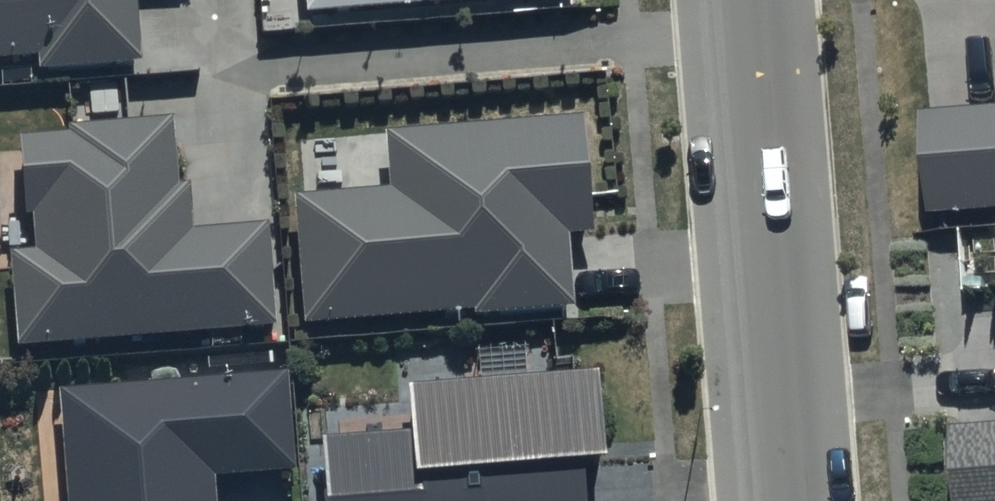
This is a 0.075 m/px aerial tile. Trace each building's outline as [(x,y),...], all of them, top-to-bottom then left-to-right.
[(38,84),(139,79),(134,0),(0,0),(0,78),(37,75),(38,84)] [(300,25),(578,10),(578,0),(299,0),(300,25)] [(928,222),(994,218),(994,121),(923,125),(928,222)] [(12,270),(16,361),(275,345),(269,240),(192,245),(189,202),(180,202),(175,133),(17,143),(23,226),(31,226),(34,269),(12,270)] [(289,211),(296,342),(571,327),(567,251),(591,250),(584,135),(390,146),(394,206),(289,211)] [(324,500),(585,500),(584,495),(603,494),(598,390),(406,399),(408,448),(320,453),(324,500)] [(215,497),(289,494),(285,391),(64,400),(68,500),(215,500),(215,497)] [(954,500),(994,500),(994,436),(948,438),(954,500)]
